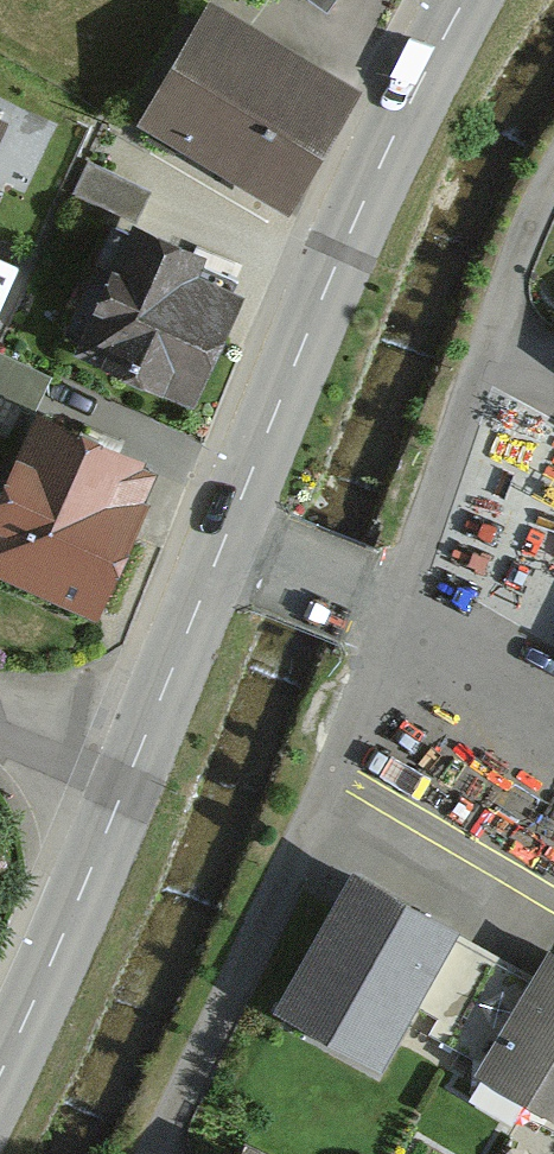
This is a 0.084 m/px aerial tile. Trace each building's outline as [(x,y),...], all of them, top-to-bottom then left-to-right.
[(327,18),(340,0),(302,0),(327,18)] [(346,100),(212,24),(149,134),(284,210),(346,100)] [(9,219),(56,116),(0,90),(0,215),(9,219)] [(235,281),(116,234),(69,352),(188,399),(235,281)] [(30,434),(0,511),(0,587),(93,624),(149,481),(30,434)] [(451,935),(359,886),(288,1018),(379,1067),(451,935)] [(551,965),(484,1089),(553,1127),(553,967),(551,965)]
